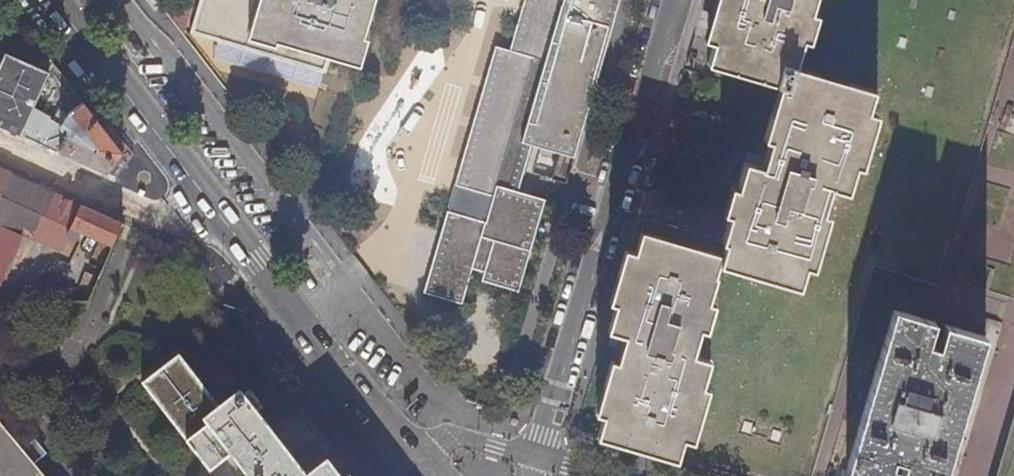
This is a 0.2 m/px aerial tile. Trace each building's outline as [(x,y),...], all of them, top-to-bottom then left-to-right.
[(376,0),(200,0),(191,32),(326,71),(330,57),(360,65),(368,37),(365,36),(376,0)] [(574,161),(624,0),(526,0),(513,50),(496,45),(423,293),(462,304),(472,269),(482,273),(480,283),(516,293),(543,201),(518,194),(531,148),(574,161)] [(630,252),(613,306),(614,306),(608,332),(624,337),(616,363),(610,362),(594,414),(601,416),(594,437),(674,461),(675,459),(733,475),(811,475),(875,265),(941,284),(1013,39),(1013,0),(716,0),(704,39),(712,42),(706,65),(780,84),(765,138),(770,140),(763,167),(746,163),(738,189),(730,188),(722,215),(730,217),(722,243),(645,221),(634,253),(630,252)] [(23,136),(51,72),(7,54),(2,65),(0,64),(0,126),(23,136)] [(68,134),(60,152),(108,173),(123,154),(77,94),(64,106),(69,113),(61,126),(62,130),(68,134)] [(46,129),(39,143),(60,152),(68,134),(62,130),(57,134),(46,129)] [(14,174),(0,168),(0,204),(14,174)] [(124,223),(14,174),(0,204),(0,224),(64,251),(72,229),(114,246),(124,223)] [(613,306),(630,252),(623,250),(608,304),(613,306)] [(187,256),(182,267),(198,273),(203,264),(187,256)] [(987,337),(895,310),(876,372),(846,470),(865,475),(945,475),(987,337)] [(228,350),(227,348),(217,336),(200,349),(210,364),(228,350)] [(326,457),(305,473),(244,394),(222,410),(179,353),(142,382),(209,468),(231,451),(250,475),(341,475),(326,457)] [(996,475),(1013,475),(1013,415),(996,475)] [(0,421),(0,475),(46,475),(0,421)]
